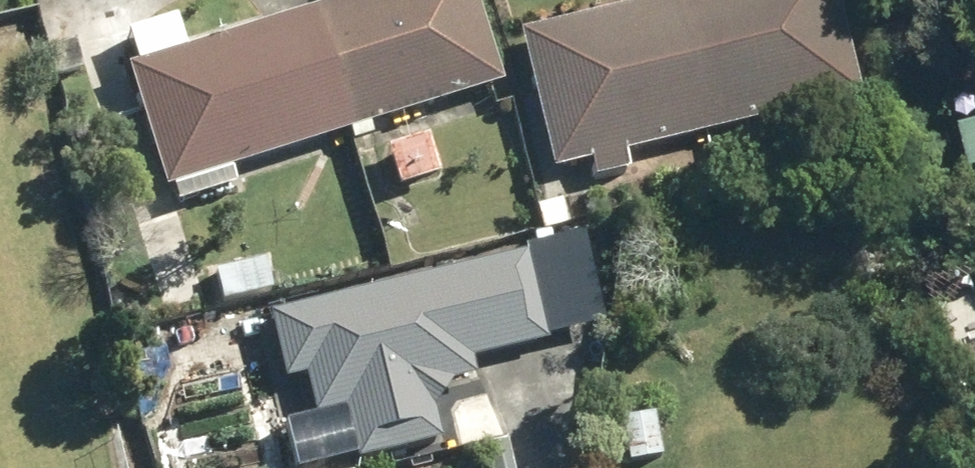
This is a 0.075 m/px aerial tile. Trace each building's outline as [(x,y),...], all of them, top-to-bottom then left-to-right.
[(313,13),(351,134),(505,83),(477,0),(351,0),(313,13)] [(857,99),(834,0),(670,0),(525,33),(555,168),(857,99)] [(230,173),(351,134),(313,13),(126,74),(166,194),(173,192),(178,207),(235,189),(230,173)] [(441,180),(430,142),(386,155),(398,193),(441,180)] [(526,255),(270,319),(287,385),(305,381),(315,420),(345,412),(358,464),(442,443),(434,414),(452,386),(478,379),(474,363),(549,345),(526,255)] [(662,460),(654,415),(620,422),(629,466),(662,460)] [(507,444),(485,450),(490,467),(513,467),(507,444)]
